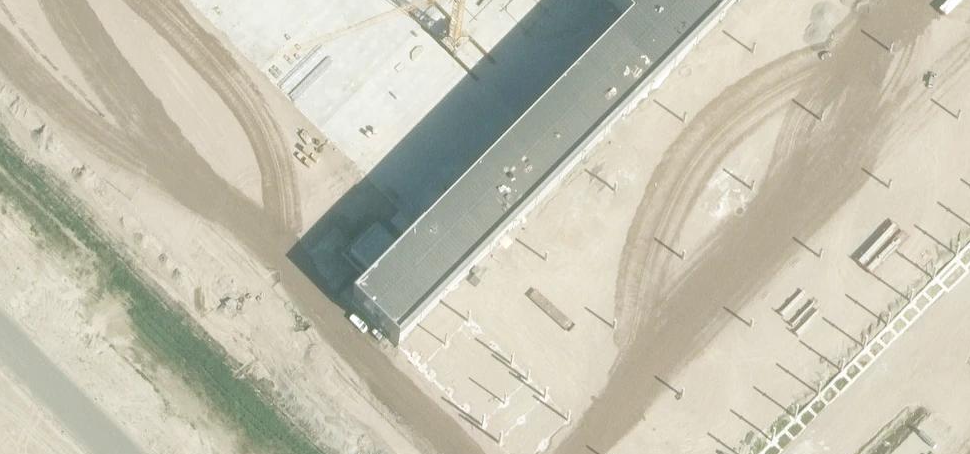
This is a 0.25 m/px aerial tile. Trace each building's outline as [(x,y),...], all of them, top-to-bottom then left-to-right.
[(793,161),(860,94),(908,142),(952,98),(904,50),(953,0),(631,0),(793,161)]
